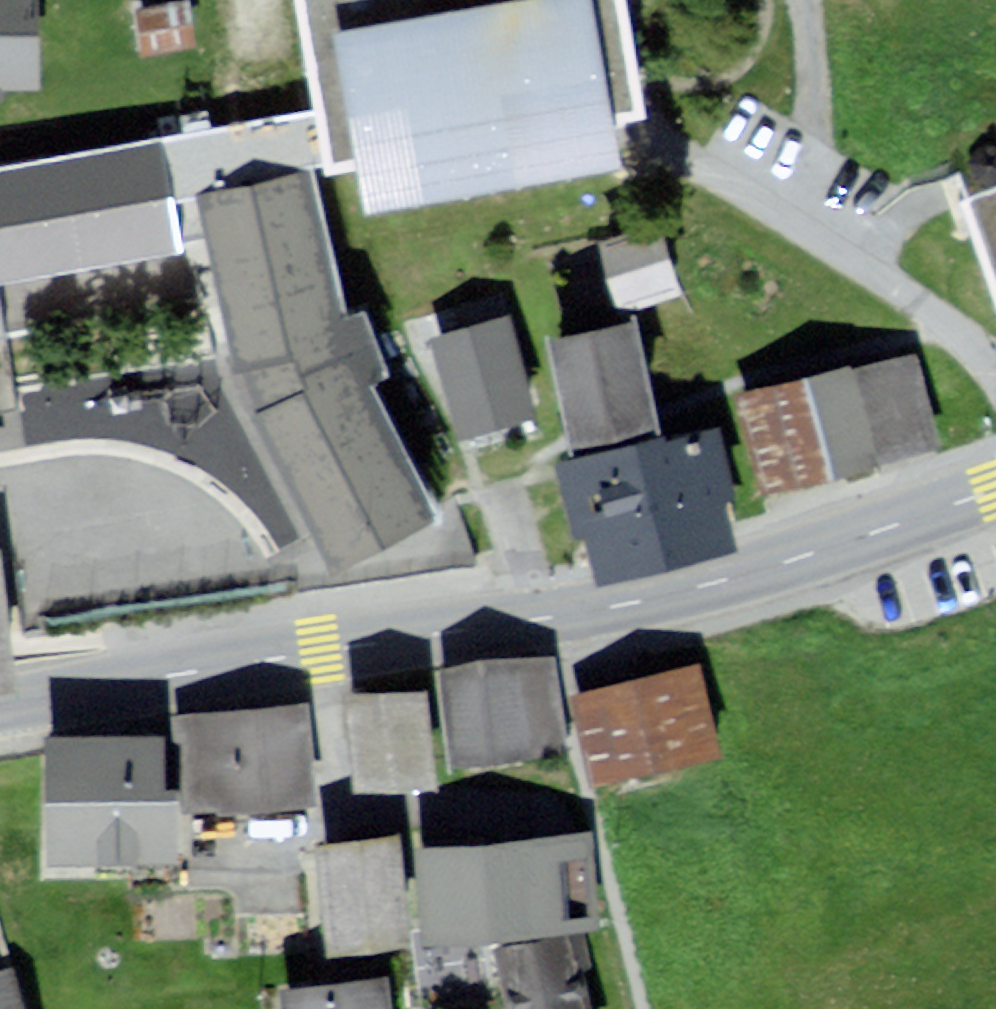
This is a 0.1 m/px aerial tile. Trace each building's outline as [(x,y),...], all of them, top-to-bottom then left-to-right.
[(39,89),(39,0),(0,0),(0,89),(39,89)] [(334,161),(358,157),(368,212),(628,167),(620,121),(652,115),(632,0),(306,0),(334,161)] [(0,164),(0,291),(193,255),(170,133),(0,164)] [(314,172),(199,194),(232,367),(242,366),(258,402),(249,412),(332,561),(425,511),(367,385),(394,378),(368,311),(344,316),(314,172)] [(957,200),(995,312),(995,187),(957,200)] [(655,236),(590,256),(607,313),(673,293),(655,236)] [(626,322),(537,341),(559,446),(649,427),(626,322)] [(511,325),(430,347),(455,438),(536,417),(511,325)] [(911,338),(723,385),(752,498),(872,468),(868,453),(936,436),(911,338)] [(711,429),(550,468),(582,586),(741,545),(711,429)] [(707,666),(576,694),(596,784),(727,755),(707,666)] [(549,667),(433,678),(442,776),(558,765),(549,667)] [(421,697),(340,701),(344,795),(426,791),(421,697)] [(307,708),(180,714),(188,876),(315,869),(313,846),(307,708)] [(169,739),(42,736),(39,863),(166,866),(169,739)] [(592,832),(411,852),(422,948),(602,928),(592,832)] [(315,869),(323,949),(400,941),(390,839),(313,846),(315,869)] [(492,957),(503,1008),(581,1008),(566,941),(492,957)] [(9,974),(0,977),(0,1008),(20,1008),(9,974)] [(274,990),(275,1008),(387,1008),(384,979),(274,990)]
